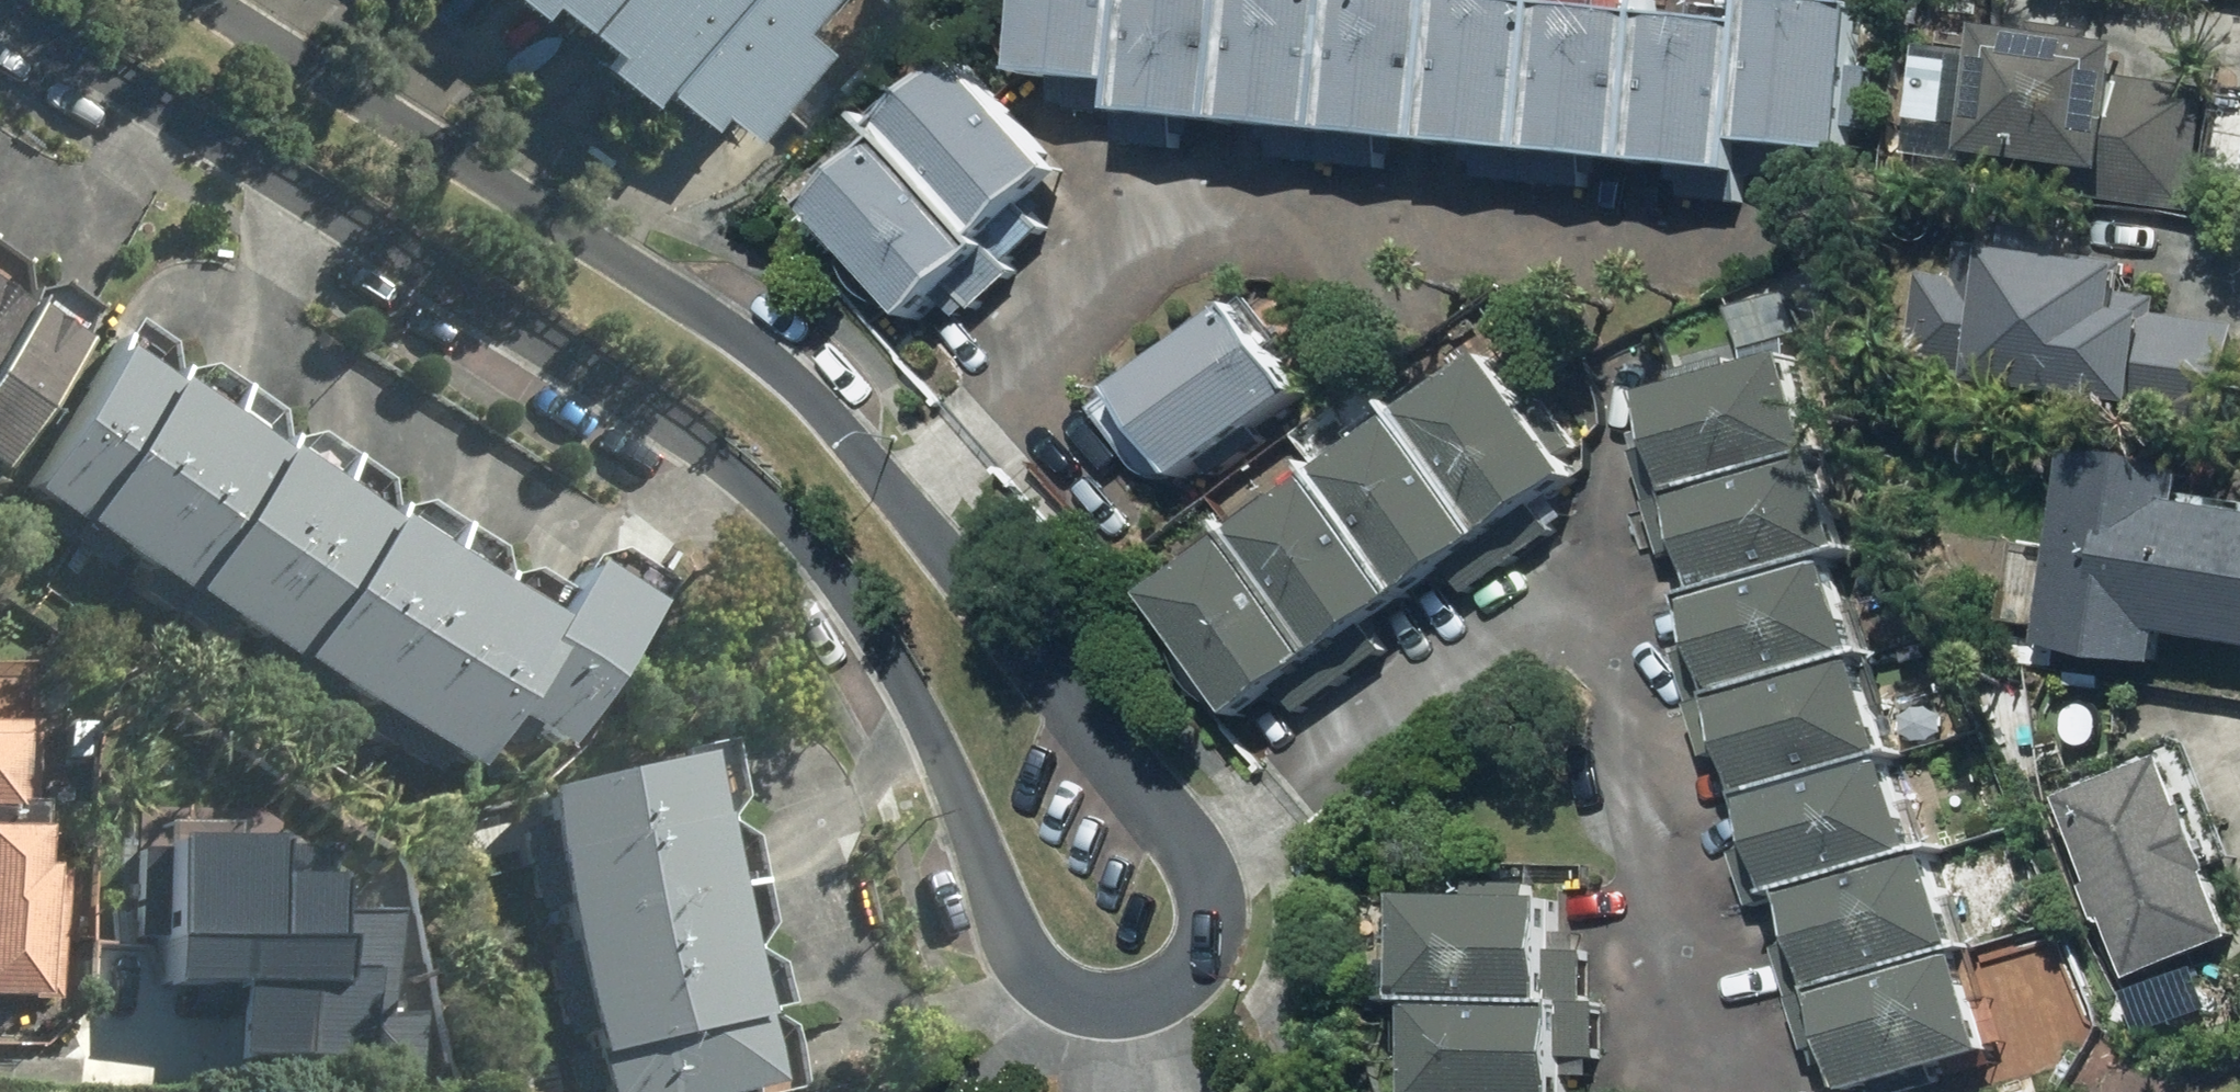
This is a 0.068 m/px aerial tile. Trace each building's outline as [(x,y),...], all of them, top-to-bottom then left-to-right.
[(539,10),(547,0),(525,0),(539,10)] [(652,97),(660,86),(711,122),(719,110),(760,139),(824,48),(800,31),(822,0),(552,0),(616,45),(603,63),(652,97)] [(1161,0),(1049,0),(1042,69),(1153,80),(1161,0)] [(1268,0),(1161,0),(1153,80),(1151,107),(1257,118),(1268,0)] [(1257,118),(1359,128),(1371,0),(1268,0),(1257,118)] [(1359,128),(1461,137),(1474,0),(1371,0),(1359,128)] [(1461,137),(1566,148),(1580,3),(1549,0),(1474,0),(1461,137)] [(1770,137),(1871,147),(1885,4),(1841,0),(1783,0),(1781,23),(1770,137)] [(1580,3),(1566,148),(1667,158),(1681,13),(1580,3)] [(1770,137),(1781,23),(1681,13),(1667,158),(1767,167),(1770,137)] [(2149,80),(2153,46),(2008,29),(1991,176),(2205,201),(2219,88),(2149,80)] [(1089,176),(992,60),(913,126),(925,140),(1009,242),(1089,176)] [(2228,172),(2239,175),(2239,114),(2228,172)] [(1009,242),(925,140),(835,215),(928,328),(1019,253),(1009,242)] [(2239,391),(2239,324),(2172,316),(2174,300),(2140,296),(2145,255),(2013,240),(1998,372),(2239,400),(2239,391)] [(1335,373),(1270,287),(1108,408),(1173,494),(1335,373)] [(34,310),(0,288),(0,364),(34,310)] [(0,364),(0,490),(92,346),(34,310),(0,364)] [(1428,404),(1509,526),(1598,467),(1517,345),(1428,404)] [(1696,487),(1842,450),(1815,345),(1669,382),(1696,487)] [(478,796),(525,720),(570,748),(659,608),(594,567),(559,623),(126,350),(25,511),(478,796)] [(1345,459),(1432,592),(1516,537),(1509,526),(1428,404),(1345,459)] [(2093,439),(2063,642),(2185,660),(2190,621),(2239,629),(2239,495),(2211,491),(2216,456),(2093,439)] [(1723,594),(1869,557),(1842,450),(1696,487),(1723,594)] [(1261,530),(1341,651),(1432,592),(1345,459),(1254,519),(1261,530)] [(1341,651),(1261,530),(1165,594),(1245,715),(1341,651)] [(1748,690),(1894,653),(1869,557),(1723,594),(1748,690)] [(1771,784),(1918,746),(1894,653),(1748,690),(1771,784)] [(43,815),(45,724),(0,723),(0,814),(43,815)] [(2083,774),(2149,971),(2239,941),(2239,851),(2201,735),(2083,774)] [(1820,879),(1943,847),(1918,746),(1771,784),(1797,885),(1820,879)] [(709,752),(472,801),(487,876),(536,866),(545,909),(567,905),(576,947),(548,952),(577,1090),(601,1085),(602,1091),(701,1091),(777,1076),(709,752)] [(0,828),(0,996),(50,999),(57,872),(48,872),(50,831),(0,828)] [(1943,847),(1820,879),(1824,895),(1847,985),(1991,948),(1964,842),(1943,847)] [(127,875),(124,924),(178,928),(176,950),(228,954),(227,969),(278,973),(272,1055),(367,1062),(374,964),(351,962),(357,878),(301,874),(302,862),(185,853),(183,879),(127,875)] [(1444,987),(1574,996),(1581,892),(1435,882),(1428,986),(1444,987)] [(1991,948),(1847,985),(1872,1082),(2015,1045),(1991,948)] [(1444,987),(1437,1091),(1589,1091),(1595,997),(1574,996),(1444,987)]
